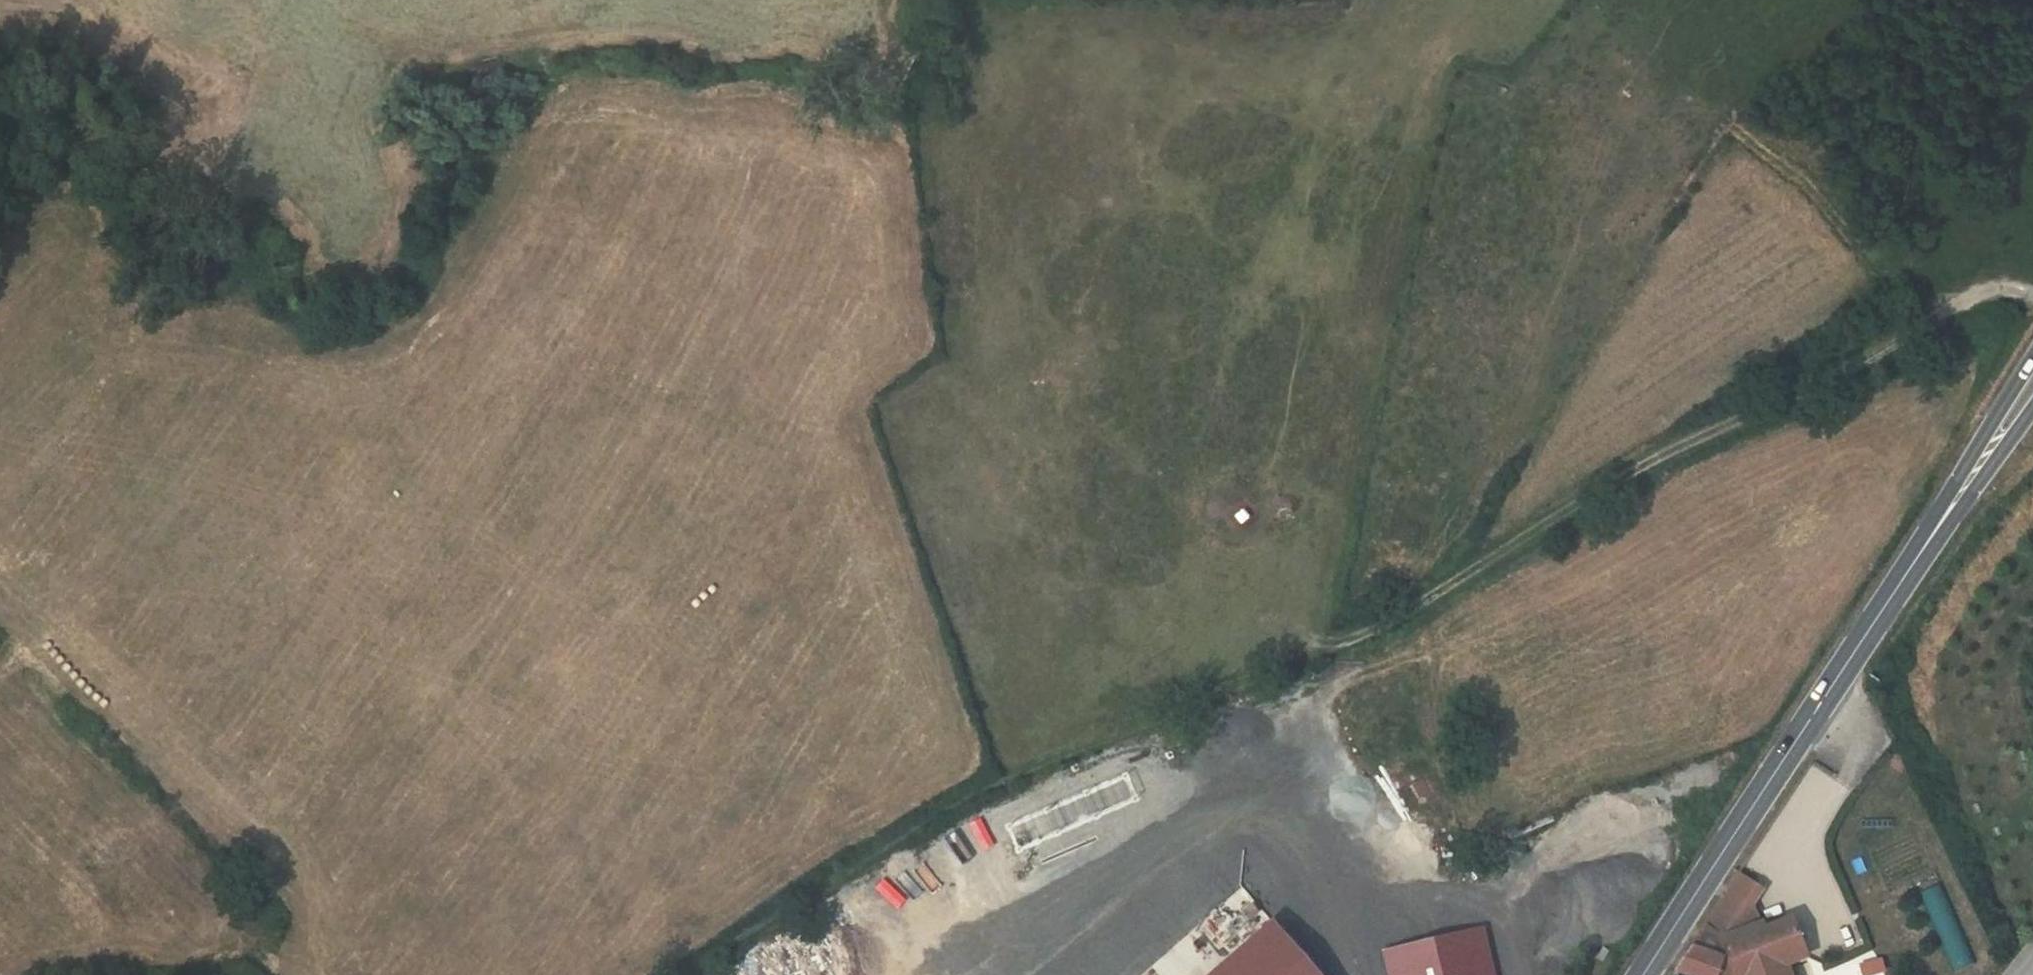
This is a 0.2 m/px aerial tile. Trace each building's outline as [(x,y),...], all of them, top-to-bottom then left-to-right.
[(1781,954),(1801,947),(1788,910),(1777,914),(1774,907),(1755,913),(1751,903),(1745,899),(1756,883),(1736,869),(1701,923),(1673,966),(1690,974),(1788,974),(1781,954)] [(1940,883),(1917,894),(1953,972),(1976,961),(1940,883)] [(1266,922),(1205,974),(1313,974),(1266,922)] [(1485,934),(1384,956),(1388,974),(1493,974),(1485,934)]
